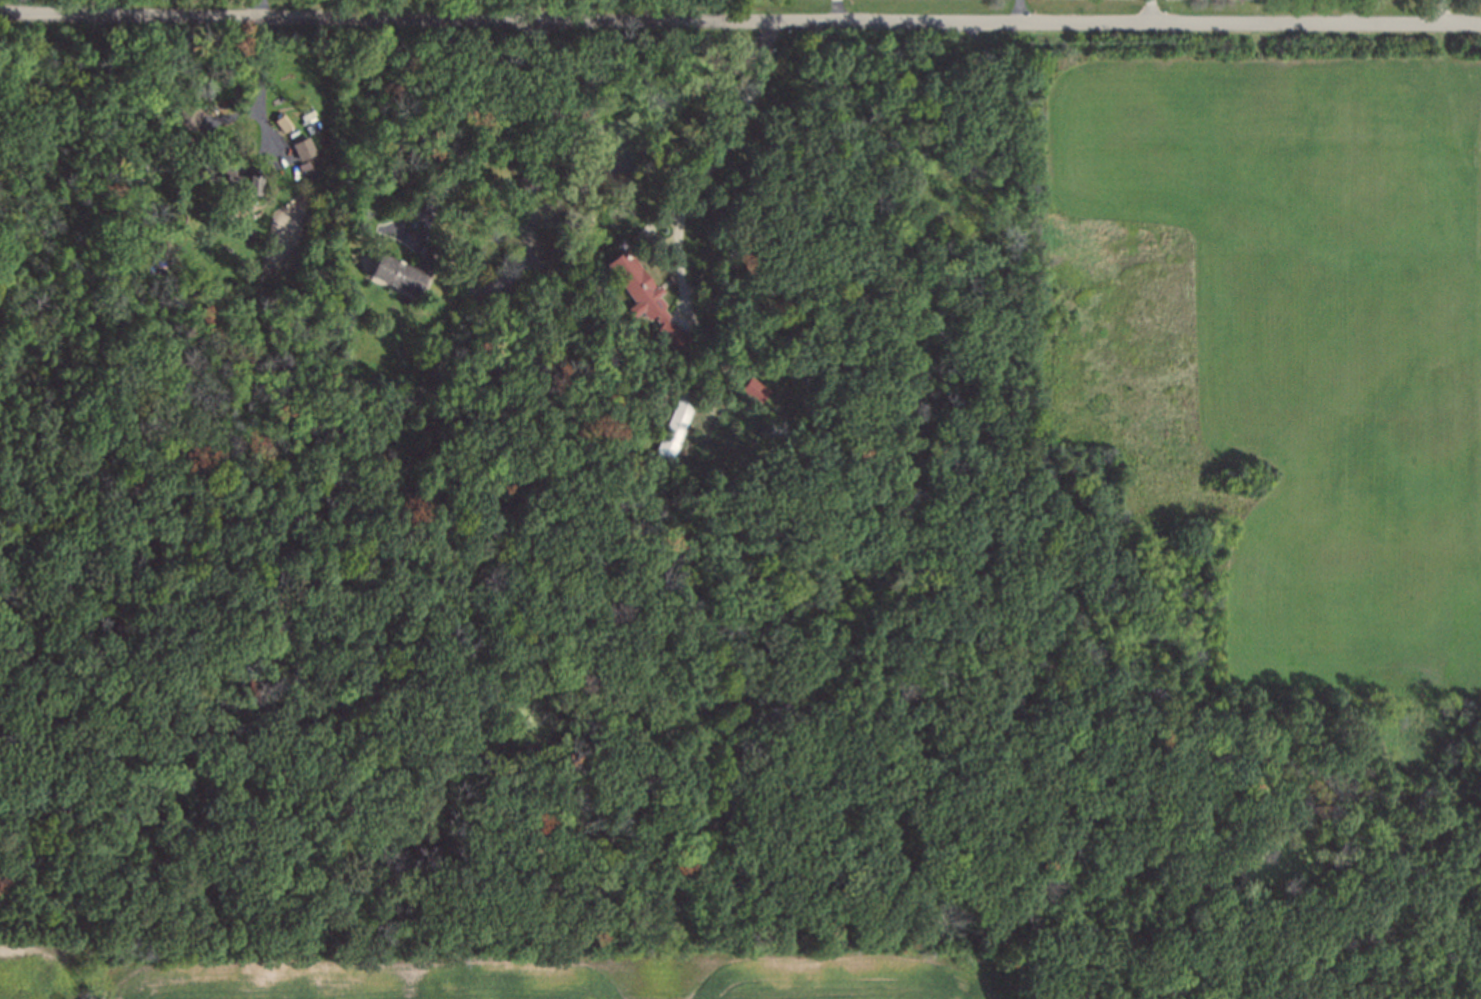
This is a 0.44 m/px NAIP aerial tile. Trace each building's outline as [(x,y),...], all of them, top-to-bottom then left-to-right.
[(177,123),(195,132),(205,110),(187,101),(177,123)] [(277,119),(285,133),(295,127),(287,114),(277,119)] [(295,143),(300,161),(317,155),(312,137),(295,143)] [(263,175),(244,175),(245,195),(264,195),(263,175)] [(412,264),(429,245),(447,259),(442,264),(448,269),(434,280),(412,264)] [(377,254),(367,277),(413,299),(423,275),(377,254)] [(666,307),(647,321),(617,284),(637,267),(652,285),(649,288),(666,307)] [(665,319),(654,335),(680,350),(689,333),(665,319)] [(768,391),(751,376),(738,390),(756,405),(768,391)] [(682,387),(698,394),(677,445),(660,438),(682,387)]
